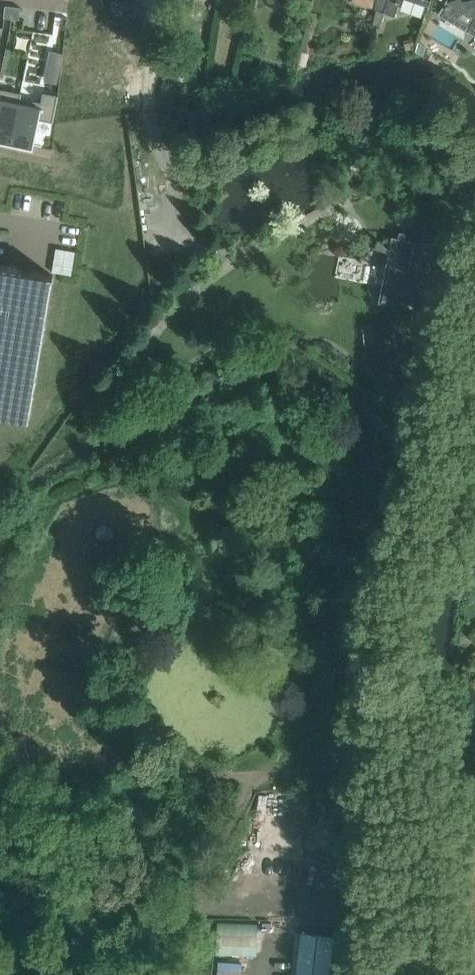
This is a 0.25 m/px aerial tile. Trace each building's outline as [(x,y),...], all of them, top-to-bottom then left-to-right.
[(374,9),(387,12),(395,15),(397,8),(400,0),(377,0),(374,9)] [(442,13),(468,29),(474,33),(474,0),(449,0),(442,13)] [(6,5),(4,17),(12,18),(13,6),(6,5)] [(13,6),(12,18),(20,19),(21,7),(13,6)] [(50,50),(47,63),(48,63),(61,66),(63,53),(50,50)] [(11,141),(21,92),(0,88),(0,139),(11,141)] [(21,92),(11,141),(34,146),(40,119),(53,122),(59,95),(44,92),(42,101),(21,97),(22,92),(21,92)] [(473,273),(450,268),(453,248),(392,236),(392,237),(395,238),(392,249),(388,246),(381,242),(378,239),(375,246),(392,252),(382,298),(442,299),(441,305),(442,305),(447,276),(474,281),(474,273),(473,273)] [(56,248),(52,271),(54,272),(64,273),(72,275),(76,251),(58,248),(56,248)] [(29,417),(53,275),(23,269),(23,267),(0,263),(0,412),(29,417)] [(383,317),(364,319),(367,341),(385,339),(383,317)] [(113,528),(105,524),(99,525),(96,531),(98,536),(106,540),(112,539),(115,534),(113,528)]
